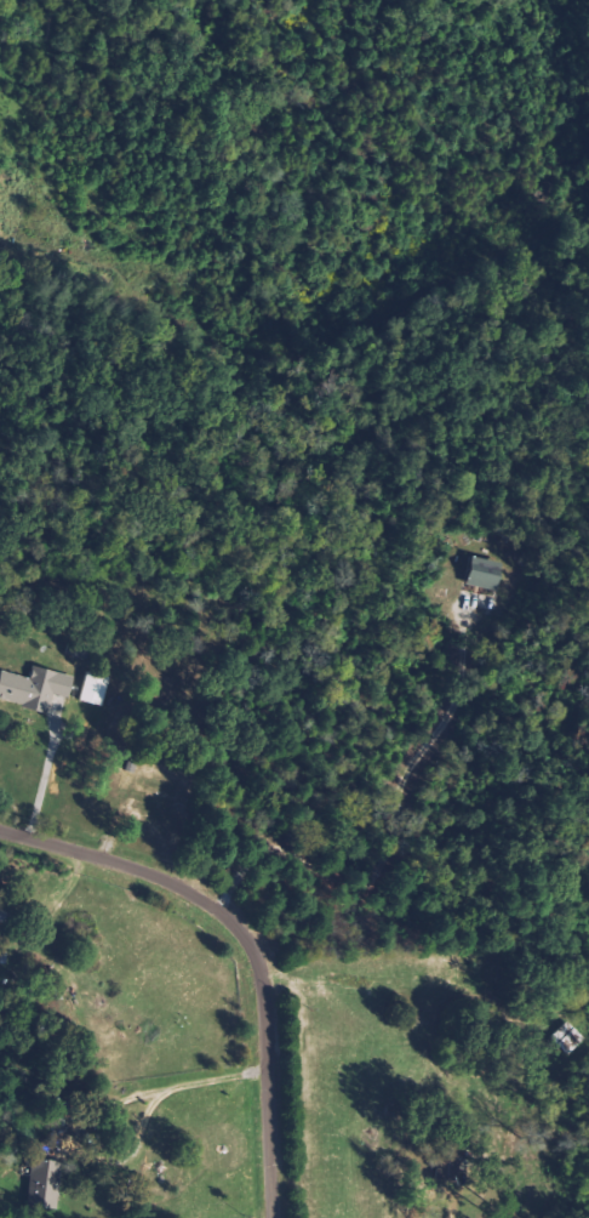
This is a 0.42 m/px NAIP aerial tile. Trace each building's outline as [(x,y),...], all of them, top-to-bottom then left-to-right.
[(502,592),(509,565),(479,556),(471,584),(502,592)] [(51,712),(55,695),(71,698),(76,676),(34,667),(32,678),(3,671),(0,686),(0,701),(51,712)] [(107,706),(112,676),(89,672),(83,702),(107,706)] [(58,1210),(65,1163),(35,1158),(28,1205),(58,1210)]
